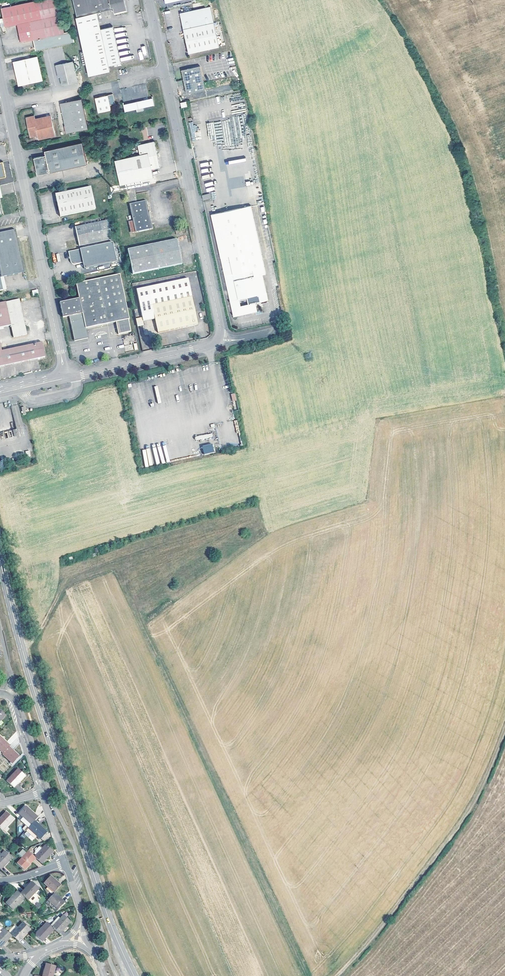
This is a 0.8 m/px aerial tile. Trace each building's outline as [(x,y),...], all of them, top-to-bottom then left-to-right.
[(22,42),(34,39),(36,50),(76,42),(73,30),(65,32),(58,0),(37,0),(14,5),(1,8),(3,17),(5,25),(5,26),(17,24),(22,42)] [(78,17),(97,12),(115,8),(115,13),(128,10),(125,0),(75,0),(78,17)] [(219,47),(211,6),(180,13),(189,54),(219,47)] [(101,29),(97,12),(78,17),(85,51),(81,52),(84,65),(88,64),(90,75),(110,71),(109,66),(121,63),(113,26),(101,29)] [(43,80),(37,56),(13,61),(16,74),(19,86),(43,80)] [(79,82),(74,61),(56,65),(58,75),(59,78),(61,77),(63,86),(79,82)] [(205,90),(200,66),(182,70),(187,93),(205,90)] [(114,104),(112,94),(95,98),(99,113),(111,110),(110,105),(114,104)] [(140,101),(124,104),(125,111),(136,108),(137,111),(143,110),(143,107),(154,105),(153,98),(144,100),(143,98),(141,98),(140,98),(140,101)] [(65,103),(61,108),(67,134),(88,129),(82,99),(65,103)] [(55,135),(51,116),(37,119),(35,119),(34,115),(26,117),(31,137),(38,135),(39,139),(55,135)] [(160,167),(155,141),(138,144),(140,154),(115,159),(120,184),(154,177),(152,169),(160,167)] [(87,164),(82,142),(45,150),(46,155),(34,158),(37,169),(38,175),(87,164)] [(96,209),(91,187),(55,195),(60,217),(96,209)] [(129,205),(133,221),(136,233),(153,229),(149,212),(148,206),(147,201),(129,205)] [(268,300),(263,274),(266,273),(251,205),(212,214),(234,316),(257,311),(256,302),(268,300)] [(108,220),(75,227),(79,246),(112,239),(108,220)] [(16,230),(0,233),(0,291),(3,290),(0,278),(25,273),(18,238),(16,230)] [(182,264),(177,239),(128,250),(133,275),(182,264)] [(117,261),(113,242),(69,251),(71,261),(71,262),(71,263),(72,263),(73,264),(74,264),(75,264),(83,262),(84,268),(117,261)] [(131,331),(129,319),(120,274),(76,284),(79,299),(59,303),(63,318),(69,317),(74,341),(88,339),(86,329),(116,322),(118,334),(131,331)] [(144,322),(155,320),(158,333),(198,324),(188,279),(137,290),(143,318),(144,322)] [(10,326),(13,337),(27,335),(19,299),(0,303),(0,328),(10,326)] [(263,305),(263,311),(269,311),(269,302),(257,303),(257,306),(263,305)] [(143,318),(136,319),(138,327),(145,326),(144,322),(143,318)] [(1,351),(0,345),(0,367),(45,357),(42,342),(1,351)] [(202,446),(204,454),(215,452),(213,443),(202,446)] [(5,744),(7,743),(0,737),(0,750),(3,753),(8,749),(8,748),(9,748),(5,744)] [(8,748),(8,749),(3,753),(3,754),(13,764),(20,757),(13,750),(11,751),(8,748)] [(18,769),(7,781),(13,786),(16,783),(17,785),(26,776),(18,769)] [(33,816),(35,814),(26,806),(19,813),(23,817),(20,820),(26,826),(23,830),(25,832),(26,830),(28,828),(34,822),(35,821),(37,819),(33,816)] [(2,831),(14,818),(7,812),(0,819),(0,829),(2,831)] [(41,839),(47,832),(38,824),(37,825),(34,822),(28,828),(37,835),(41,839)] [(35,837),(37,835),(28,828),(26,830),(35,837)] [(36,856),(35,857),(36,858),(42,864),(50,854),(49,853),(52,850),(46,845),(42,849),(36,856)] [(36,856),(42,849),(40,846),(38,847),(33,852),(33,853),(36,856)] [(4,867),(12,857),(5,851),(0,856),(0,868),(3,865),(4,867)] [(31,860),(34,857),(29,851),(17,863),(25,870),(33,861),(31,860)] [(55,893),(60,887),(57,884),(58,882),(51,876),(44,883),(55,893)] [(25,892),(22,895),(25,898),(28,901),(39,888),(32,882),(23,891),(25,892)] [(16,896),(14,894),(6,903),(13,910),(25,898),(22,895),(20,894),(19,892),(16,896)] [(60,901),(62,899),(55,893),(49,899),(48,900),(58,910),(64,904),(60,901)] [(50,926),(52,928),(64,915),(63,914),(59,918),(58,917),(50,926)] [(54,929),(58,933),(61,930),(62,931),(71,922),(64,915),(52,928),(54,929)] [(12,936),(17,940),(20,937),(22,939),(30,930),(23,923),(20,927),(16,924),(8,932),(12,935),(12,936)] [(36,935),(42,940),(45,937),(46,938),(54,929),(52,928),(50,926),(47,923),(36,935)] [(2,944),(4,945),(12,936),(12,935),(8,932),(5,929),(0,935),(0,946),(2,944)] [(48,964),(47,968),(45,968),(43,975),(54,975),(56,966),(48,964)]
